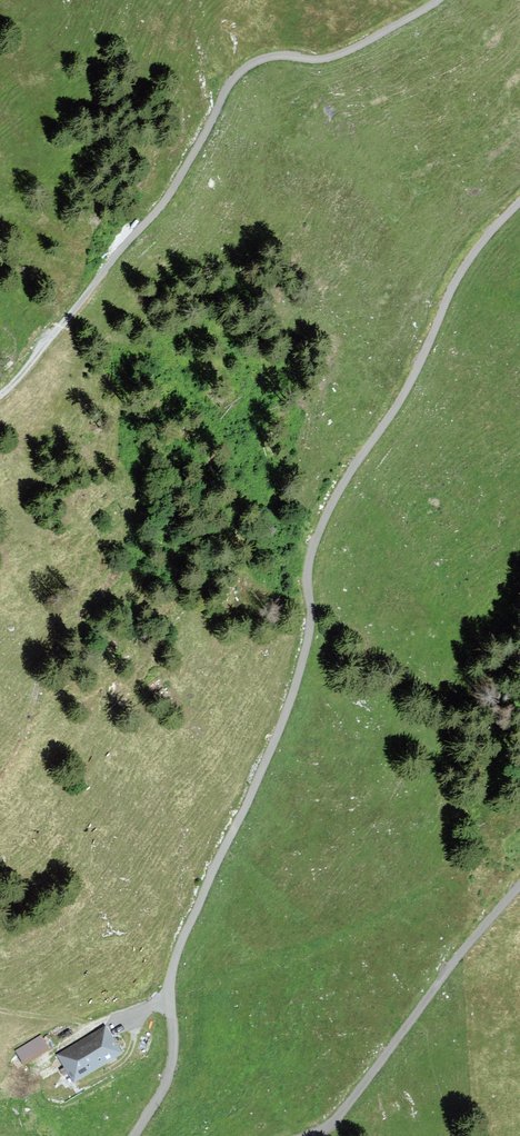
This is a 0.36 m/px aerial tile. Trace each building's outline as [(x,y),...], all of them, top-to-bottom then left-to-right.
[(125,1059),(108,1030),(60,1057),(76,1087),(125,1059)] [(54,1054),(47,1040),(31,1048),(38,1062),(54,1054)]
